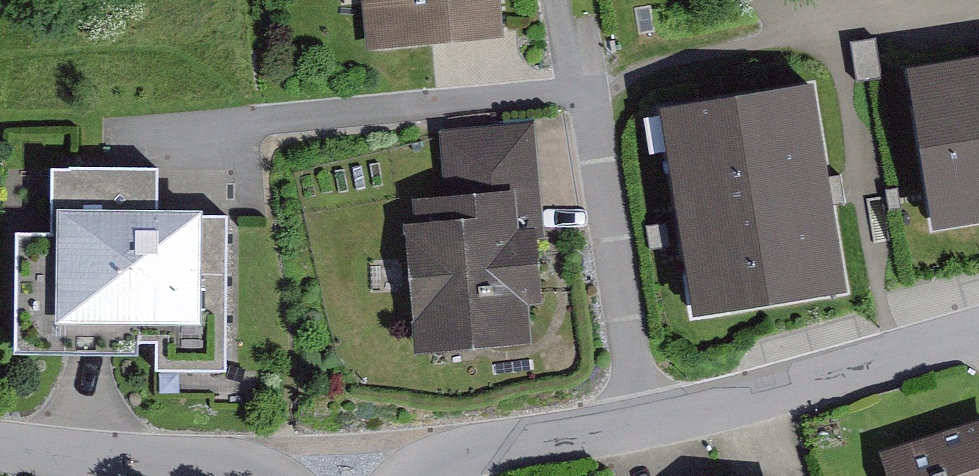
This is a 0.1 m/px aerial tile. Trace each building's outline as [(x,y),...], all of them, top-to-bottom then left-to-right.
[(368,46),(504,32),(501,0),(363,0),(368,46)] [(899,55),(928,227),(978,218),(978,42),(899,55)] [(817,63),(653,91),(692,322),(855,295),(817,63)] [(403,217),(415,349),(532,338),(529,299),(543,297),(537,237),(543,236),(533,121),(440,129),(446,189),(411,193),(413,216),(403,217)] [(158,161),(51,160),(51,224),(15,224),(13,351),(142,352),(142,336),(154,337),(154,368),(225,369),(226,210),(202,210),(202,201),(157,200),(158,161)] [(882,445),(892,475),(978,475),(978,414),(882,445)]
